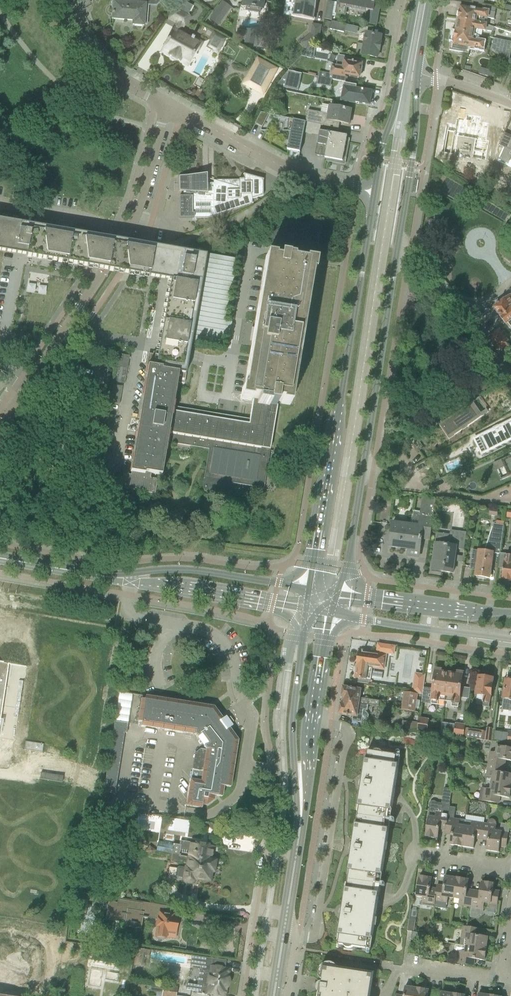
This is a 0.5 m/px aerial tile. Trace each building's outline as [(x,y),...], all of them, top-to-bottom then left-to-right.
[(141,4),(112,1),(112,8),(113,8),(112,19),(133,20),(132,24),(144,25),(144,24),(145,24),(145,20),(144,20),(146,0),(141,0),(141,4)] [(244,5),(246,6),(245,12),(260,15),(261,8),(263,8),(264,0),(245,0),(244,5)] [(286,7),(294,8),(293,17),(303,19),(314,20),(315,10),(315,9),(316,9),(317,0),(287,0),(286,7)] [(376,25),(380,4),(375,3),(375,0),(341,0),(340,4),(338,3),(336,13),(345,15),(346,6),(367,10),(365,23),(376,25)] [(221,1),(210,19),(210,21),(216,25),(218,25),(230,6),(222,1),(221,1)] [(324,19),(332,20),(335,3),(327,1),(324,19)] [(457,13),(457,16),(458,17),(457,20),(485,25),(486,25),(487,18),(494,19),(495,13),(489,12),(460,7),(459,12),(457,13)] [(173,8),(167,19),(176,24),(173,30),(178,33),(181,27),(183,28),(189,16),(173,8)] [(457,20),(455,32),(476,36),(477,30),(485,32),(485,31),(493,32),(494,28),(486,25),(485,25),(457,20)] [(325,21),(323,28),(330,29),(331,22),(325,21)] [(331,22),(330,29),(344,32),(345,24),(332,21),(331,22)] [(311,35),(301,43),(307,49),(319,39),(321,26),(313,25),(311,35)] [(166,42),(162,51),(171,56),(171,58),(176,60),(178,60),(187,65),(196,49),(198,50),(201,44),(202,43),(202,42),(202,41),(189,34),(187,38),(186,37),(185,37),(184,36),(178,33),(173,30),(166,42)] [(211,41),(207,48),(218,53),(225,39),(213,32),(209,40),(211,41)] [(476,36),(455,32),(455,33),(453,34),(453,36),(454,38),(452,49),(467,51),(467,46),(482,49),(483,43),(475,41),(476,36)] [(363,49),(363,55),(367,56),(377,58),(378,51),(379,51),(381,43),(380,43),(381,36),(371,34),(366,33),(366,37),(365,39),(363,49)] [(508,63),(510,49),(510,43),(494,40),(492,49),(499,54),(497,61),(508,63)] [(335,75),(345,77),(346,75),(359,77),(360,72),(361,72),(363,66),(361,66),(362,60),(339,56),(337,66),(332,66),(331,75),(335,75)] [(257,60),(242,86),(262,97),(277,71),(257,60)] [(481,68),(479,74),(494,78),(496,72),(481,68)] [(288,71),(281,80),(286,81),(284,88),(298,91),(302,74),(288,71)] [(319,73),(318,77),(325,78),(334,80),(335,80),(337,81),(344,82),(345,77),(335,75),(331,75),(330,74),(319,73)] [(317,85),(332,88),(334,80),(325,78),(318,77),(317,85)] [(345,84),(341,101),(355,103),(355,102),(369,105),(372,92),(355,89),(356,86),(345,84)] [(329,114),(330,106),(323,105),(321,113),(329,114)] [(321,125),(338,128),(339,122),(348,124),(351,110),(330,106),(329,114),(321,113),(308,110),(306,122),(307,122),(321,124),(321,125)] [(262,128),(269,114),(261,113),(255,124),(262,128)] [(446,124),(441,153),(455,155),(458,137),(474,140),(471,159),(484,161),(488,141),(486,141),(489,124),(480,123),(480,117),(466,115),(465,120),(456,119),(455,125),(446,124)] [(300,153),(306,122),(288,118),(287,131),(291,131),(287,150),(300,153)] [(307,122),(305,133),(318,136),(315,155),(327,157),(342,160),(347,130),(338,128),(321,125),(321,124),(307,122)] [(499,160),(508,164),(510,157),(510,150),(505,148),(499,160)] [(207,174),(177,177),(178,192),(183,192),(183,197),(179,197),(179,219),(208,218),(252,204),(252,199),(263,196),(263,191),(260,191),(260,184),(263,184),(263,181),(264,180),(243,174),(243,175),(244,175),(244,180),(243,180),(243,183),(239,183),(239,180),(213,180),(213,184),(205,184),(205,178),(205,175),(207,175),(207,174)] [(92,267),(105,269),(122,272),(170,280),(162,329),(159,348),(158,353),(169,355),(168,362),(170,363),(171,361),(187,364),(189,356),(191,341),(222,347),(224,334),(229,335),(231,325),(226,324),(237,259),(204,253),(204,255),(140,244),(123,241),(111,239),(0,220),(0,251),(92,267)] [(268,235),(279,253),(281,253),(317,259),(322,226),(291,221),(268,235)] [(121,488),(121,489),(155,494),(157,479),(150,478),(151,473),(161,475),(166,441),(209,448),(202,490),(230,495),(232,482),(263,488),(278,402),(288,404),(311,264),(287,260),(287,259),(287,258),(279,256),(279,257),(279,261),(267,259),(267,260),(268,260),(267,266),(266,266),(265,267),(267,267),(266,275),(264,274),(264,275),(266,276),(265,281),(263,281),(263,282),(265,282),(263,290),(262,290),(261,291),(263,291),(262,297),(261,296),(260,297),(262,298),(261,305),(259,305),(259,306),(261,306),(260,312),(258,312),(258,313),(260,313),(258,321),(257,320),(256,321),(258,322),(257,328),(255,327),(253,344),(255,344),(253,352),(252,351),(251,352),(253,353),(252,358),(250,358),(250,359),(252,359),(251,367),(249,367),(249,368),(251,368),(250,374),(248,373),(248,374),(249,375),(248,382),(246,382),(246,383),(248,383),(247,389),(245,389),(245,390),(247,390),(246,398),(244,397),(244,398),(253,400),(250,420),(242,418),(241,423),(241,425),(234,424),(234,421),(218,418),(217,421),(211,420),(211,418),(210,418),(210,420),(203,418),(203,417),(202,417),(202,418),(195,417),(196,416),(195,416),(194,417),(188,416),(188,415),(187,414),(187,416),(180,415),(180,413),(179,413),(179,414),(172,413),(172,412),(171,412),(176,383),(184,384),(187,364),(171,361),(170,363),(168,362),(169,355),(158,353),(153,352),(153,355),(148,354),(145,373),(147,374),(130,472),(131,472),(131,475),(124,474),(123,474),(123,475),(122,475),(120,488),(121,488)] [(493,308),(506,325),(507,324),(510,329),(510,294),(493,308)] [(499,348),(502,353),(509,348),(505,343),(508,341),(499,330),(487,339),(496,350),(499,348)] [(118,354),(116,366),(127,368),(130,356),(118,354)] [(113,381),(124,383),(127,368),(116,367),(113,381)] [(476,388),(480,395),(491,388),(486,381),(476,388)] [(111,401),(121,402),(122,385),(112,385),(111,401)] [(469,406),(441,426),(448,436),(477,417),(469,406)] [(474,439),(481,455),(510,440),(510,421),(474,439)] [(501,460),(508,477),(510,475),(510,456),(501,460)] [(430,478),(422,481),(424,486),(440,478),(437,472),(429,476),(430,478)] [(450,475),(443,478),(445,484),(453,480),(450,475)] [(8,479),(3,476),(0,481),(5,484),(8,479)] [(392,523),(389,546),(408,549),(407,556),(418,558),(421,538),(429,539),(430,539),(432,516),(435,498),(423,497),(421,513),(413,513),(412,526),(392,523)] [(490,578),(493,553),(500,554),(500,549),(504,525),(493,524),(492,528),(484,551),(479,550),(478,554),(472,554),(470,567),(477,568),(476,576),(477,576),(477,578),(484,579),(484,577),(490,578)] [(433,565),(433,570),(441,571),(441,572),(453,573),(454,562),(455,555),(456,549),(465,550),(466,540),(467,533),(459,532),(457,532),(450,531),(450,535),(436,533),(436,536),(435,544),(435,545),(437,545),(436,556),(435,566),(433,565)] [(498,568),(504,568),(504,569),(503,569),(503,572),(502,580),(504,580),(504,582),(510,582),(510,581),(510,557),(506,556),(506,554),(500,554),(498,568)] [(357,665),(355,678),(358,679),(358,683),(370,685),(370,680),(373,667),(383,669),(386,653),(393,654),(394,647),(379,645),(377,655),(363,652),(364,651),(362,651),(362,652),(358,652),(356,665),(357,665)] [(5,679),(9,679),(12,664),(0,662),(0,722),(5,679)] [(422,694),(421,703),(431,704),(438,705),(438,700),(445,701),(449,674),(440,673),(441,670),(436,669),(434,679),(433,689),(423,688),(422,694)] [(449,674),(445,701),(452,702),(451,707),(458,708),(462,673),(457,672),(457,675),(449,674)] [(478,676),(477,686),(475,695),(476,695),(475,701),(482,702),(482,707),(488,707),(490,696),(491,696),(492,684),(493,678),(487,677),(486,676),(481,676),(480,676),(478,676)] [(501,710),(510,712),(510,680),(507,679),(507,680),(505,680),(504,690),(502,703),(501,710)] [(412,693),(415,693),(422,694),(424,683),(414,681),(412,693)] [(343,697),(342,701),(368,705),(369,701),(369,699),(359,698),(360,690),(344,688),(343,689),(342,689),(342,695),(342,697),(343,697)] [(415,693),(403,692),(401,709),(413,711),(415,693)] [(137,722),(138,722),(141,722),(140,725),(141,726),(195,734),(206,750),(203,771),(192,769),(186,806),(201,808),(202,808),(202,805),(206,805),(214,800),(214,796),(222,797),(224,786),(230,787),(238,740),(229,728),(232,726),(230,724),(232,723),(228,718),(227,719),(225,716),(222,719),(220,716),(231,707),(219,715),(213,707),(145,696),(144,700),(141,699),(137,722)] [(368,705),(342,701),(342,705),(341,705),(341,706),(340,706),(339,712),(340,712),(340,713),(347,715),(348,716),(348,715),(353,716),(352,721),(361,723),(362,721),(364,722),(367,719),(368,715),(365,711),(363,711),(364,710),(367,710),(368,705)] [(418,722),(417,730),(427,731),(429,718),(419,717),(418,722)] [(113,731),(124,733),(126,733),(128,723),(114,721),(113,731)] [(406,721),(405,728),(417,730),(418,722),(406,721)] [(455,724),(453,736),(464,737),(465,728),(465,725),(455,724)] [(465,728),(464,737),(491,741),(493,729),(487,728),(486,730),(486,731),(483,731),(483,732),(470,731),(470,729),(465,728)] [(24,750),(42,753),(43,744),(25,741),(24,750)] [(488,764),(501,766),(502,760),(510,761),(510,749),(510,748),(509,748),(509,747),(508,747),(508,746),(507,746),(506,746),(505,746),(505,747),(504,747),(503,747),(503,748),(496,747),(495,753),(490,752),(488,764)] [(336,909),(336,910),(336,912),(336,913),(337,915),(338,916),(340,916),(342,917),(338,944),(343,945),(344,946),(344,947),(345,947),(346,948),(347,948),(348,948),(349,948),(350,948),(351,948),(352,947),(353,947),(353,946),(366,948),(370,949),(380,887),(381,882),(390,822),(390,818),(396,780),(400,756),(395,755),(383,753),(382,753),(382,752),(381,751),(380,751),(380,750),(379,750),(378,750),(377,750),(376,750),(375,750),(374,751),(373,751),(367,751),(363,778),(361,778),(358,779),(357,780),(356,781),(355,783),(355,784),(356,786),(357,788),(359,788),(360,789),(362,789),(353,843),(351,842),(349,843),(347,844),(346,846),(346,848),(347,850),(348,851),(350,852),(352,852),(344,906),(342,906),(340,906),(339,906),(338,907),(337,908),(336,909)] [(491,783),(510,786),(510,775),(500,773),(501,766),(488,764),(486,776),(492,777),(491,783)] [(40,779),(62,782),(63,776),(41,773),(40,779)] [(510,786),(491,783),(490,788),(481,787),(479,800),(499,803),(500,797),(508,798),(508,799),(509,799),(510,786)] [(439,826),(446,827),(447,818),(449,805),(437,803),(436,802),(435,801),(434,801),(433,801),(432,801),(431,801),(430,802),(429,803),(429,804),(429,805),(429,806),(430,807),(430,808),(428,824),(427,824),(426,825),(426,826),(426,827),(426,828),(426,829),(427,830),(426,836),(425,836),(425,837),(438,839),(438,838),(437,838),(439,826)] [(449,845),(461,846),(465,821),(447,818),(446,827),(445,834),(451,835),(450,844),(449,844),(449,845)] [(495,828),(496,825),(495,823),(494,821),(491,820),(489,820),(487,821),(486,824),(484,823),(482,837),(488,838),(486,850),(499,852),(498,851),(499,846),(506,847),(509,825),(501,824),(500,828),(495,828)] [(484,823),(465,821),(461,846),(474,848),(473,848),(475,836),(482,837),(484,823)] [(159,844),(157,852),(171,854),(171,855),(210,861),(210,860),(212,847),(203,845),(204,845),(198,844),(199,843),(193,842),(193,843),(180,841),(179,846),(173,845),(173,846),(159,844)] [(149,848),(146,853),(151,856),(171,859),(170,862),(178,863),(178,861),(188,863),(187,868),(185,868),(179,867),(176,869),(175,877),(176,878),(176,879),(177,879),(184,880),(185,882),(191,883),(193,882),(194,879),(209,881),(211,871),(213,871),(215,861),(210,860),(210,861),(171,855),(171,854),(157,852),(155,852),(149,848)] [(423,898),(422,905),(433,907),(436,892),(429,891),(431,879),(432,879),(432,878),(419,876),(419,877),(416,897),(423,898)] [(447,897),(454,898),(457,878),(444,876),(444,877),(445,877),(444,886),(437,885),(436,892),(433,907),(446,909),(447,897)] [(459,905),(471,907),(473,894),(466,893),(468,881),(469,881),(469,880),(457,878),(454,898),(460,899),(459,905)] [(473,894),(471,907),(469,917),(476,918),(482,913),(484,903),(497,905),(499,891),(492,890),(493,884),(494,885),(494,884),(481,882),(481,883),(479,895),(473,894)] [(77,892),(76,899),(92,901),(94,895),(77,892)] [(117,899),(116,908),(122,908),(121,913),(120,914),(129,916),(127,924),(131,925),(130,926),(134,926),(135,925),(138,926),(139,917),(147,919),(147,918),(157,920),(156,927),(157,927),(155,937),(157,937),(156,939),(163,940),(163,938),(165,939),(165,937),(175,939),(178,919),(177,919),(178,916),(172,915),(167,914),(168,908),(168,907),(118,899),(117,899)] [(460,944),(460,945),(486,949),(488,937),(487,937),(478,936),(475,935),(476,929),(469,928),(463,927),(461,939),(461,940),(460,944)] [(412,932),(411,939),(424,942),(425,934),(413,932),(412,932)] [(460,945),(455,944),(454,950),(459,951),(457,963),(474,966),(475,959),(483,960),(483,961),(484,961),(486,949),(460,945)] [(188,984),(187,990),(197,992),(197,994),(203,995),(203,992),(224,995),(225,989),(226,988),(227,986),(226,984),(226,981),(228,980),(228,978),(227,976),(228,970),(224,969),(226,961),(212,959),(202,957),(192,956),(191,964),(202,966),(201,971),(199,971),(197,985),(188,984)] [(373,974),(324,966),(322,981),(321,981),(320,980),(319,981),(318,981),(317,982),(316,982),(316,983),(315,984),(315,988),(315,989),(315,990),(316,990),(316,991),(317,992),(318,992),(319,992),(320,992),(320,994),(317,993),(317,995),(369,995),(373,974)] [(170,986),(151,983),(150,991),(162,992),(162,995),(169,995),(170,986)] [(417,988),(405,986),(405,987),(404,995),(416,995),(417,988)]
